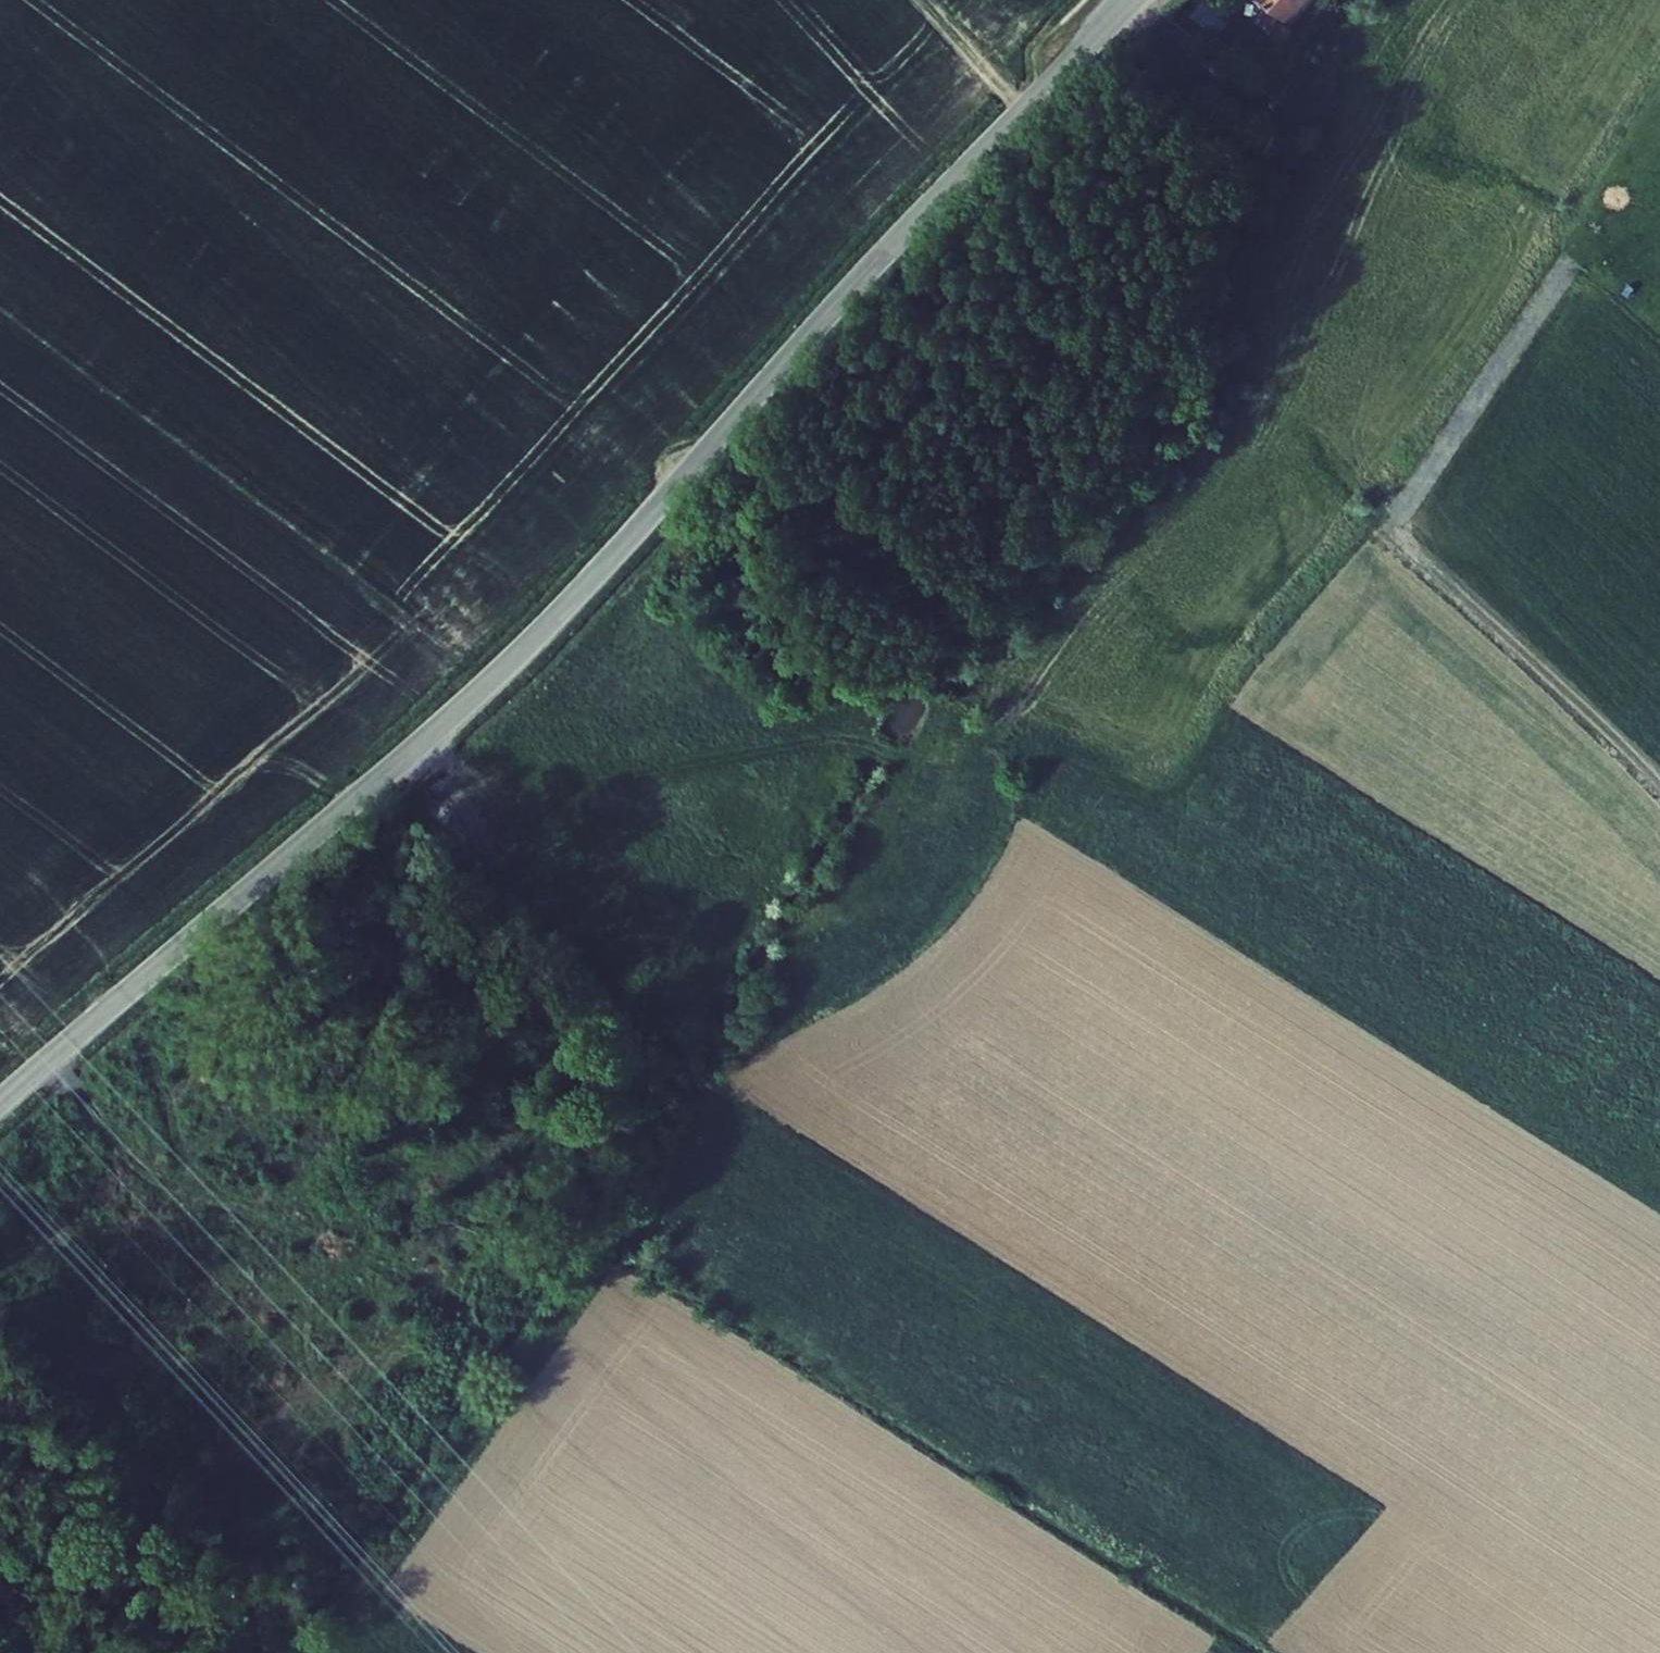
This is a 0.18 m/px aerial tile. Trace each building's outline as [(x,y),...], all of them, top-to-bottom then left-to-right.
[(1280,23),(1306,0),(1258,0),(1280,23)]
